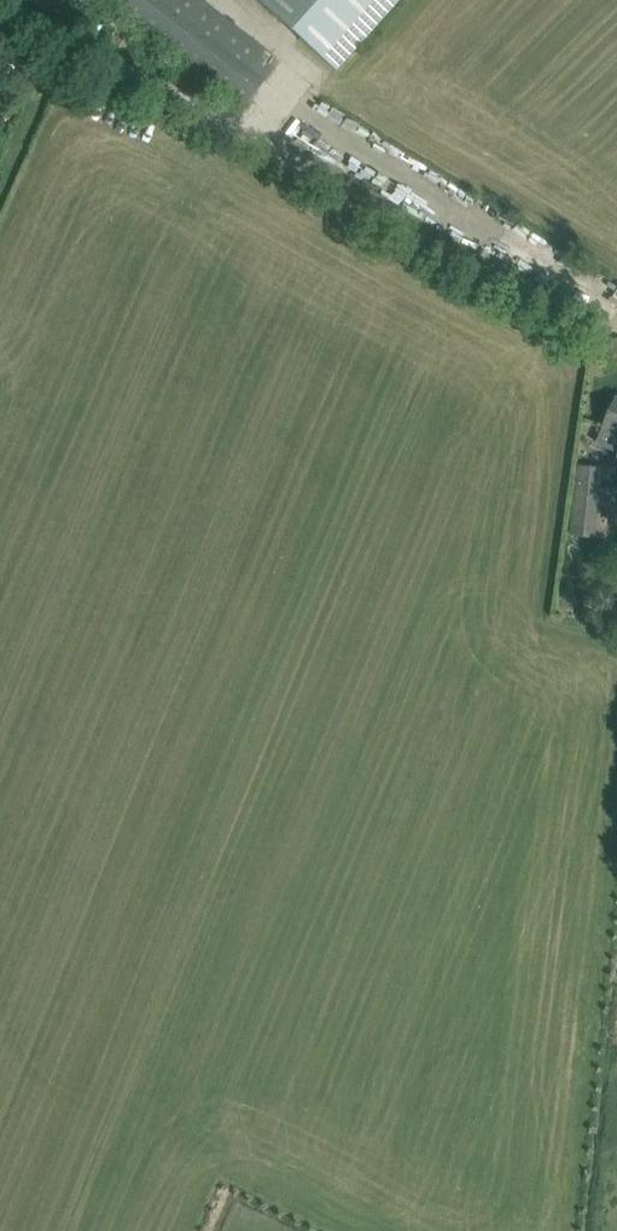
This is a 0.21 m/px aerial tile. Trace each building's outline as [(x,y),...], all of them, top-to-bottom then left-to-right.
[(242,109),(280,60),(203,0),(100,0),(242,109)] [(398,0),(256,0),(335,71),(398,0)] [(616,397),(604,425),(616,431),(616,397)] [(604,469),(600,468),(580,465),(575,501),(578,501),(575,525),(596,530),(598,518),(602,498),(604,469)]
